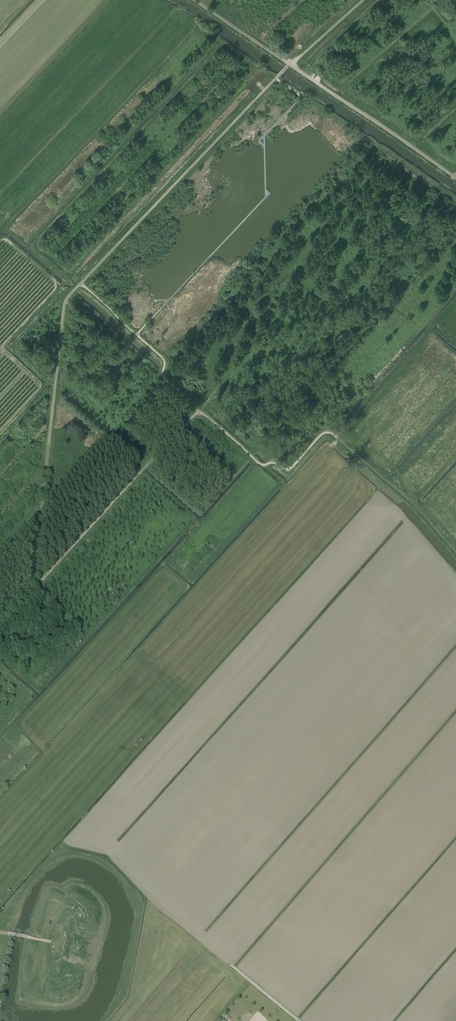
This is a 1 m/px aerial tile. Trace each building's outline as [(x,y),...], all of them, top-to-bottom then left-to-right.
[(80,944),(75,943),(75,936),(68,960),(69,960),(72,954),(77,956),(80,944)]
